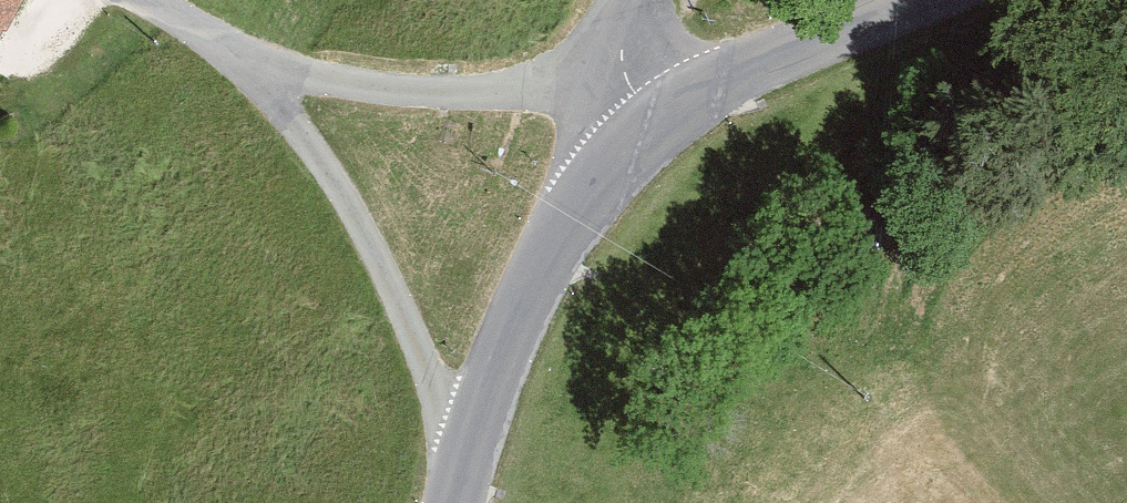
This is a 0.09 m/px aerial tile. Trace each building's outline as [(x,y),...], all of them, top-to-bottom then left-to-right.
[(40,0),(0,0),(0,76),(40,0)]
